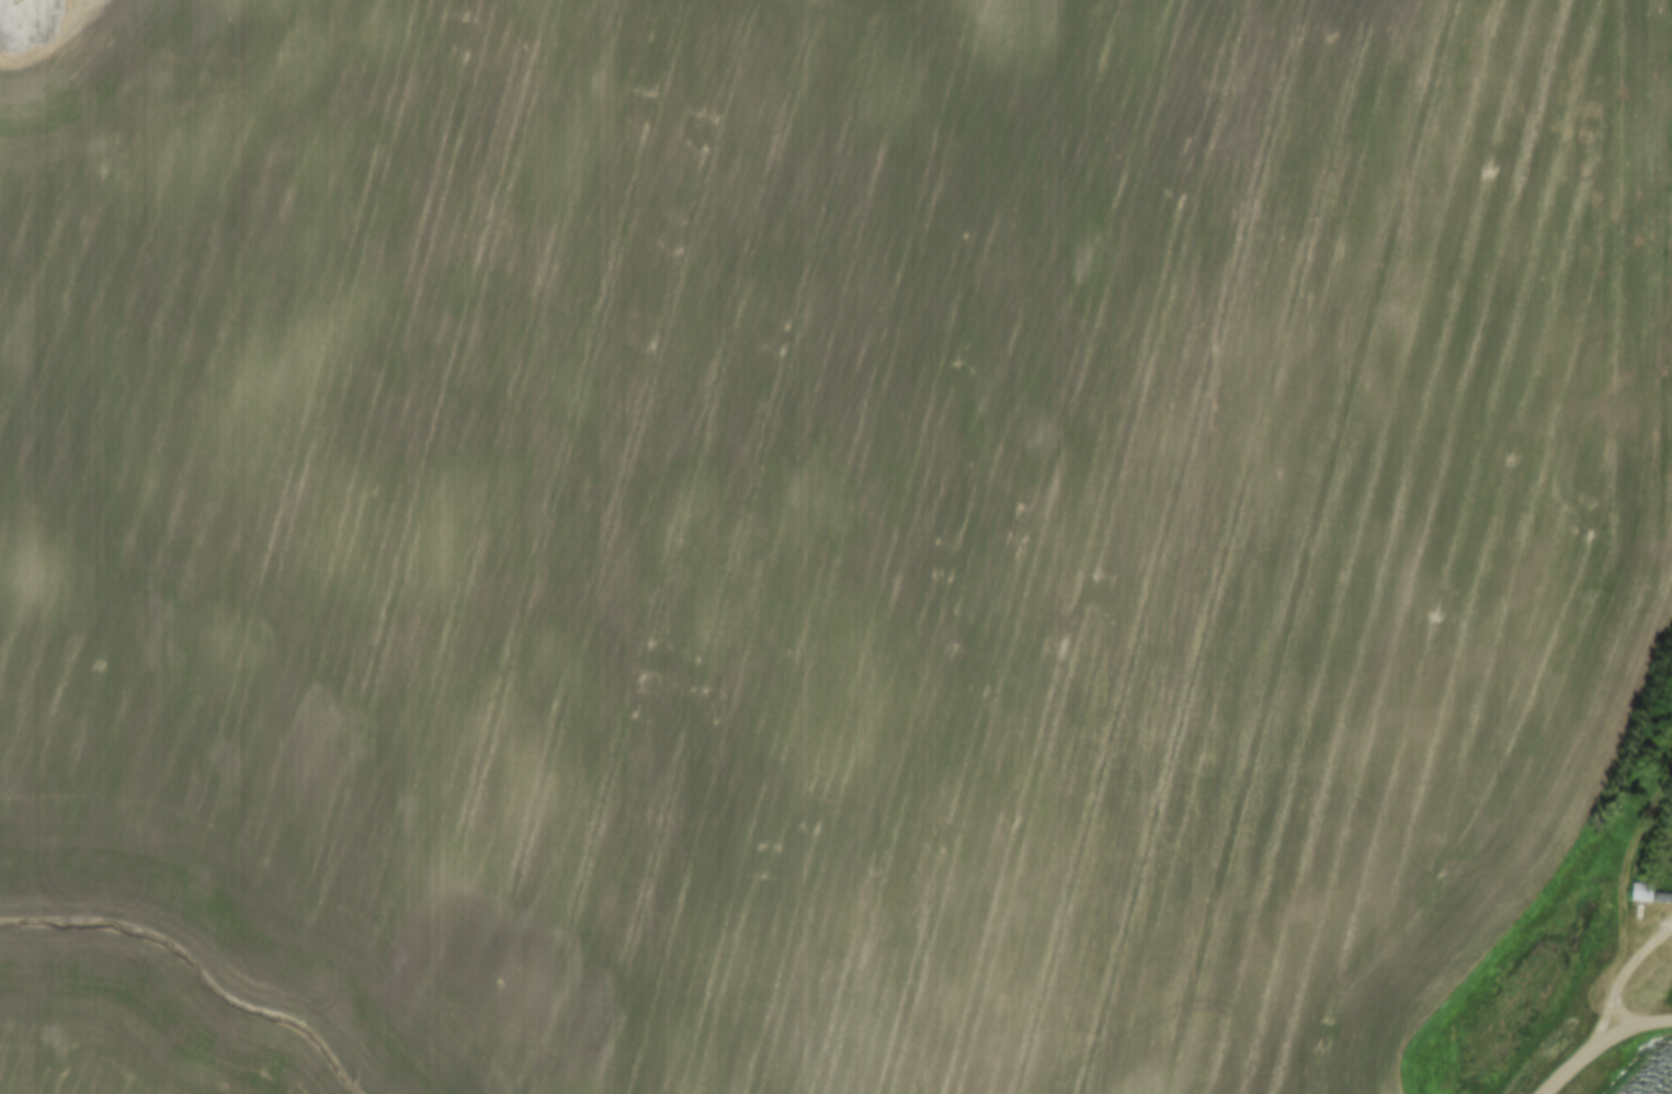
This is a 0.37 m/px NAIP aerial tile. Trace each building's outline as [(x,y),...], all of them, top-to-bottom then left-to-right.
[(1656,885),(1630,885),(1630,902),(1656,902),(1656,885)]
